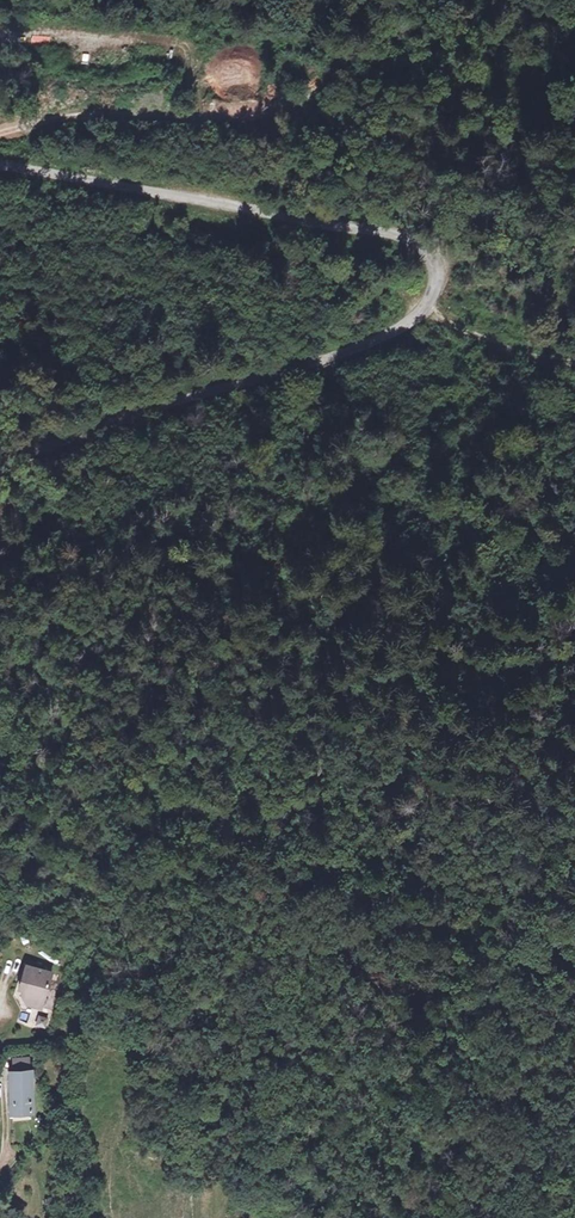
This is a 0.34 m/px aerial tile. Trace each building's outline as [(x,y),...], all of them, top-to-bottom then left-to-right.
[(56,93),(54,108),(69,110),(71,95),(56,93)] [(23,968),(21,983),(28,984),(26,995),(25,1006),(30,1012),(45,1013),(50,974),(23,968)] [(19,994),(26,995),(28,984),(21,983),(19,994)] [(33,1075),(27,1075),(10,1075),(10,1113),(29,1113),(28,1084),(33,1083),(33,1075)]
